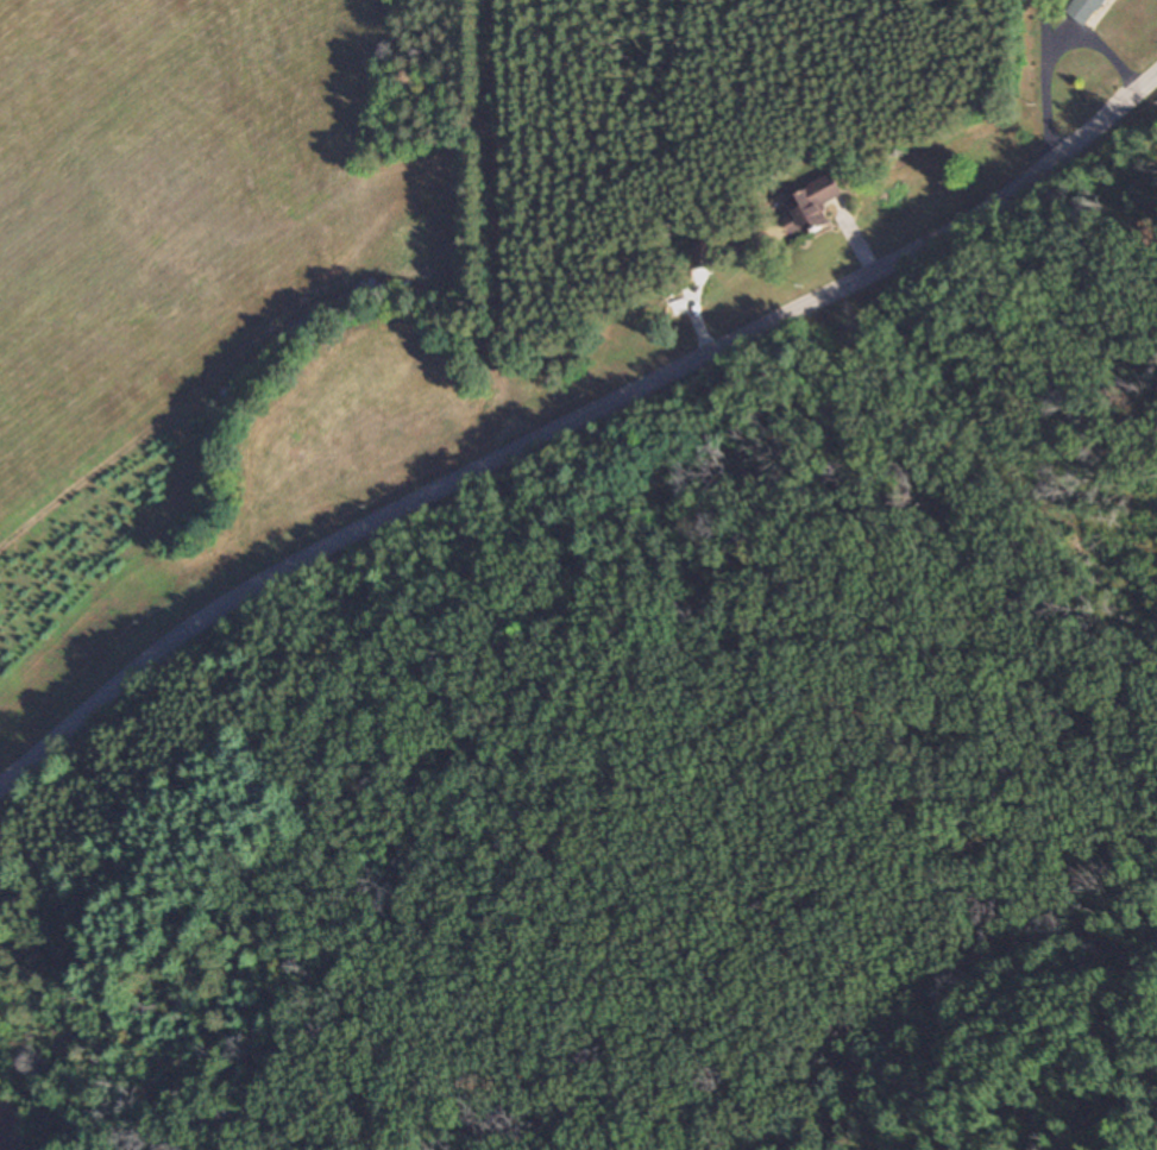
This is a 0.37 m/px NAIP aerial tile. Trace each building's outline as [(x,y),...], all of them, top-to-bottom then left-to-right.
[(1087,26),(1106,0),(1078,0),(1069,12),(1087,26)] [(786,198),(795,214),(784,220),(793,239),(829,222),(821,206),(843,195),(833,175),(786,198)]
